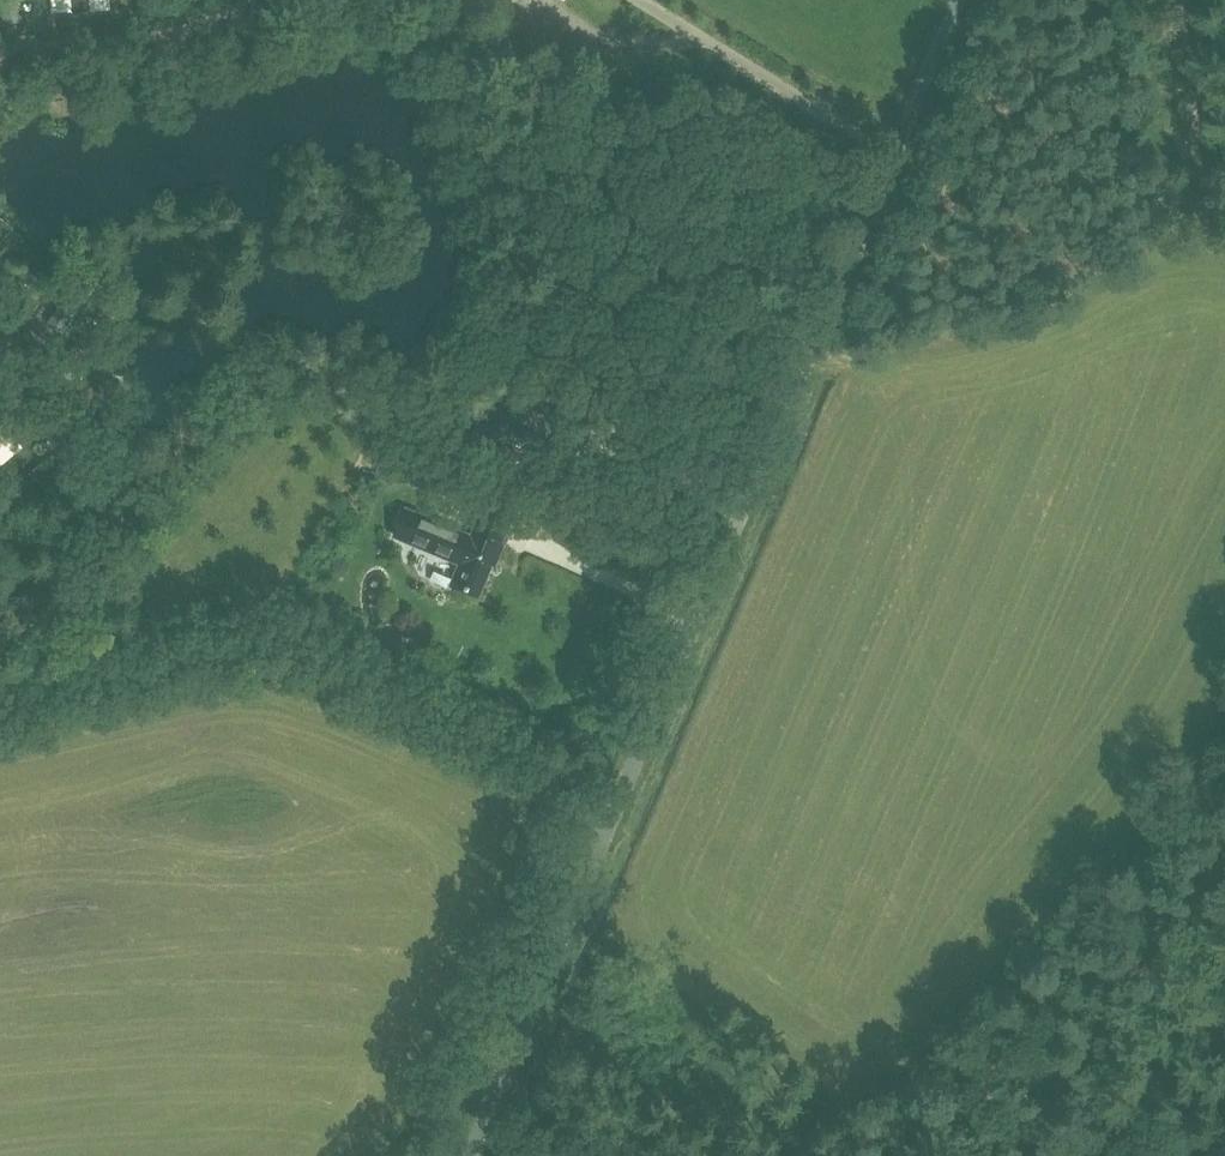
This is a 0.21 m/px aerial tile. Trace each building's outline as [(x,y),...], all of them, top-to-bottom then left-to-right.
[(82,14),(81,0),(62,0),(63,15),(82,14)] [(100,16),(123,15),(122,0),(99,0),(100,16)] [(499,542),(512,512),(486,501),(472,537),(405,509),(395,534),(461,562),(452,584),(478,594),(491,563),(493,564),(501,543),(499,542)]
